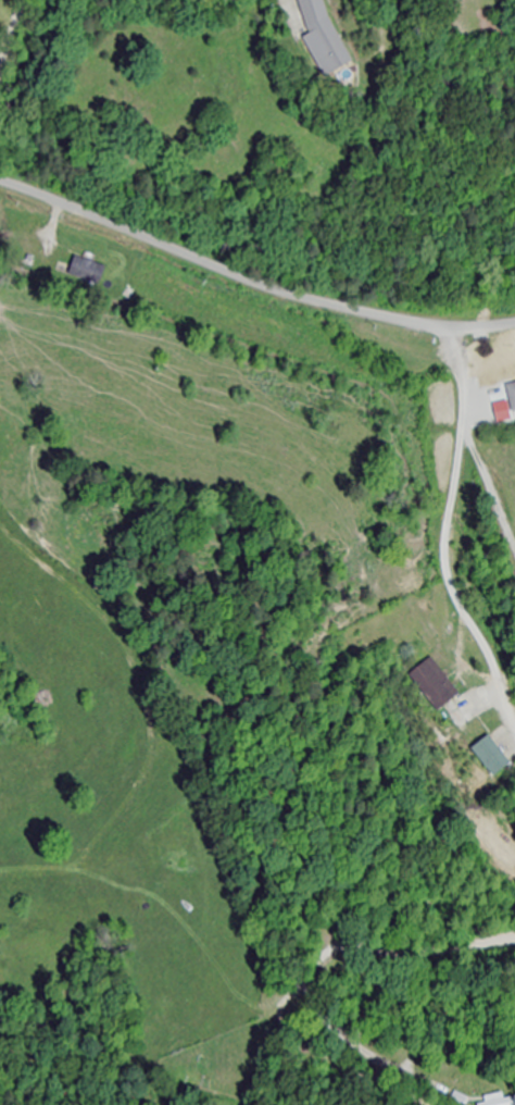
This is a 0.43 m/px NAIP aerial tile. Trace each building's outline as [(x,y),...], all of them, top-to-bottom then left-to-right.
[(327,78),(352,68),(326,0),(297,0),(327,78)] [(101,287),(108,268),(77,258),(71,277),(101,287)] [(421,682),(444,709),(461,694),(439,667),(421,682)] [(463,711),(468,721),(480,715),(474,705),(463,711)] [(494,779),(513,765),(492,736),(473,750),(494,779)]
